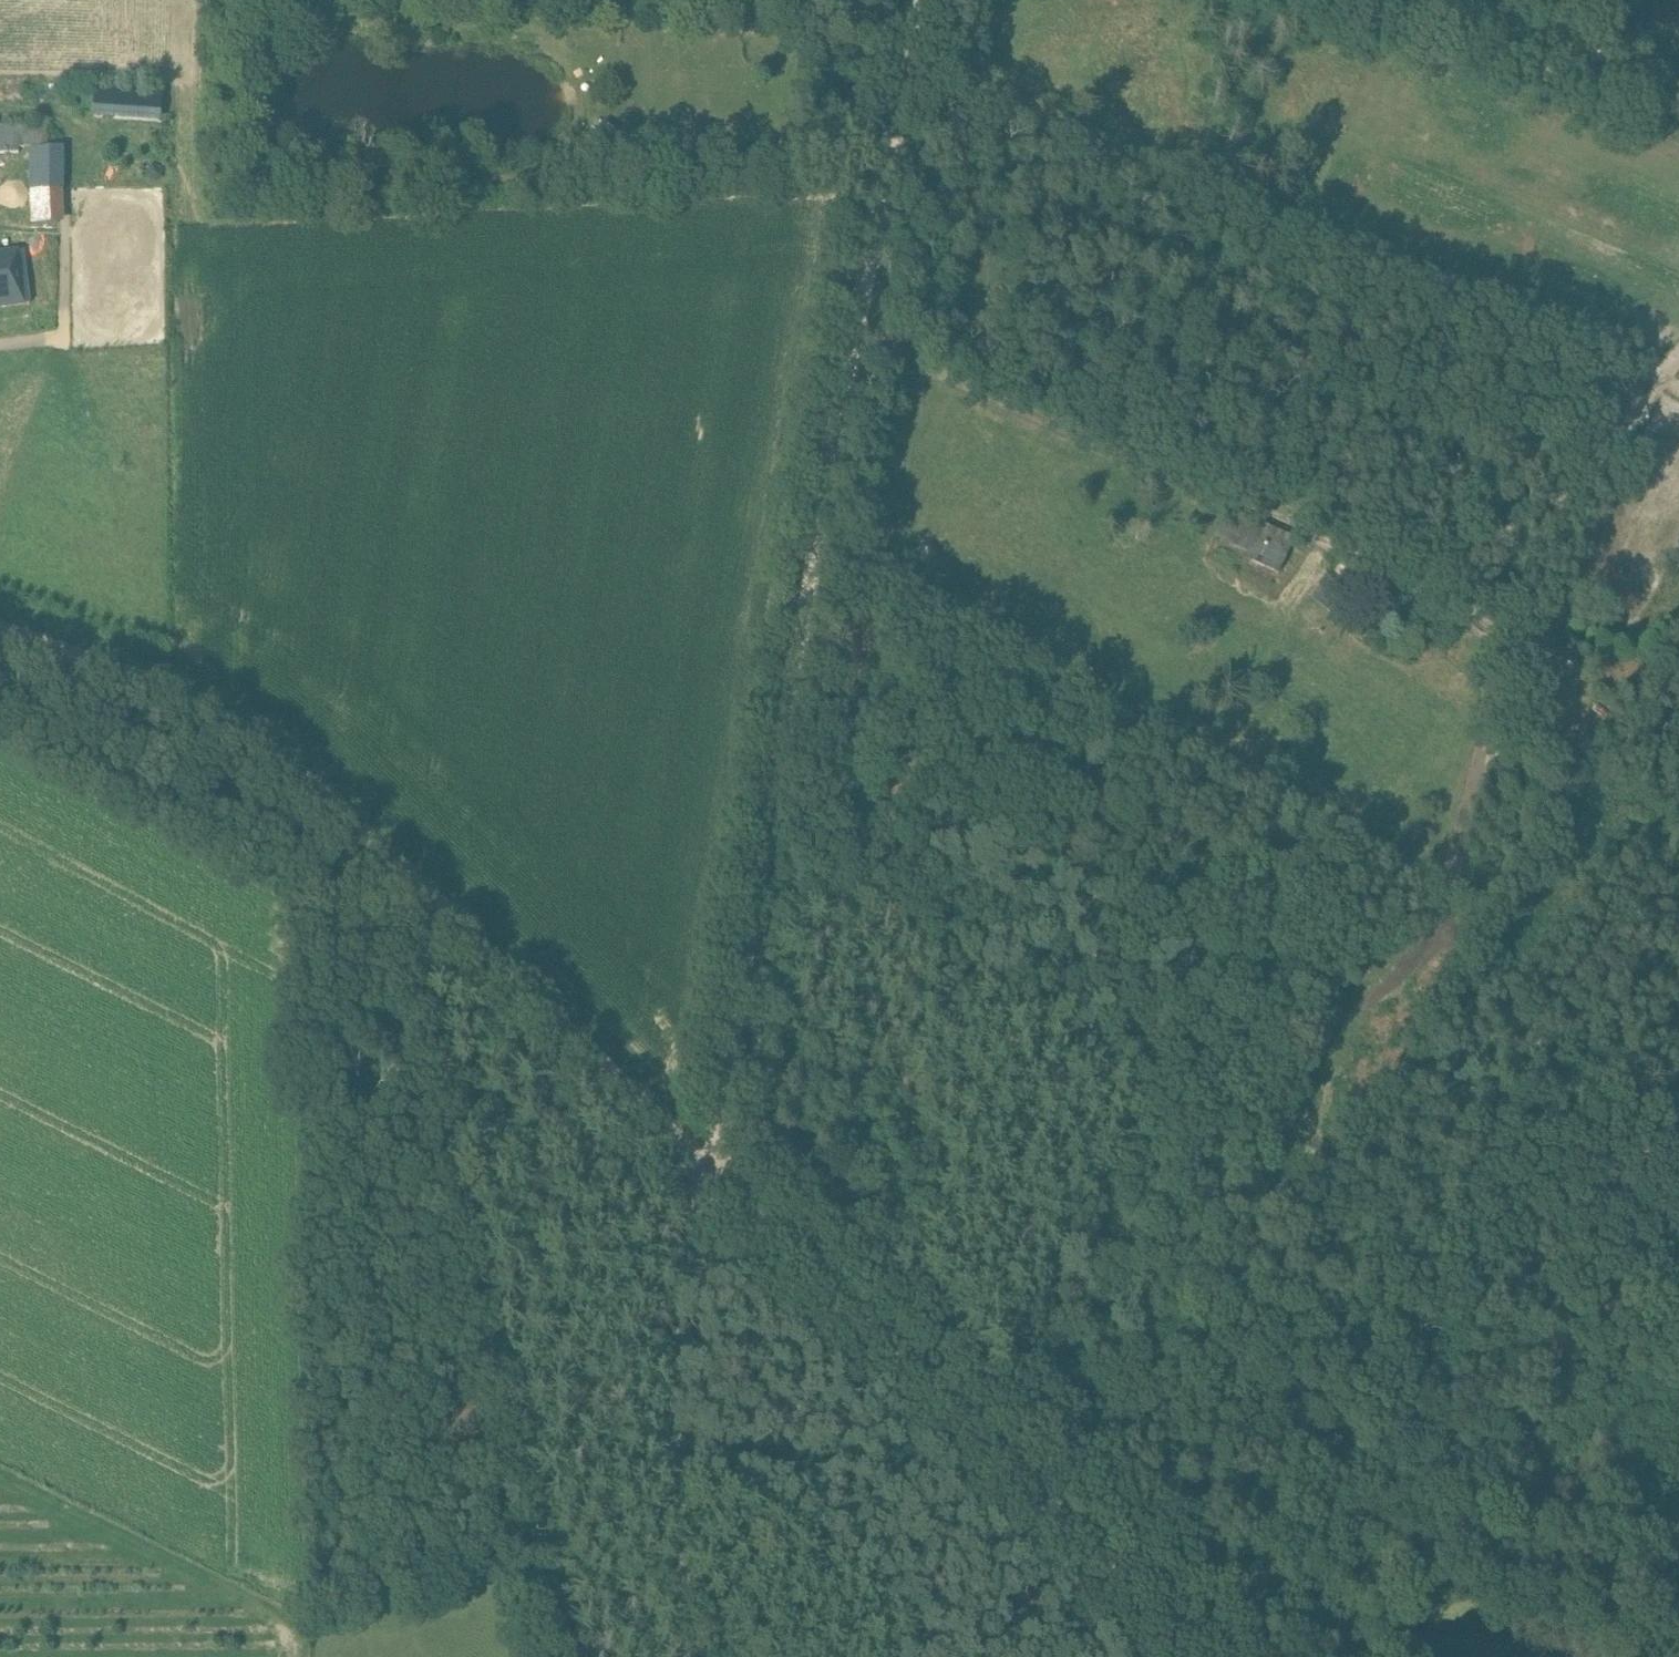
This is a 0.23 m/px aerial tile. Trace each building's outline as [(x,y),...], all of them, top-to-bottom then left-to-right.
[(96,118),(165,120),(166,90),(97,89),(96,118)] [(0,126),(0,154),(19,153),(19,148),(48,148),(48,125),(0,126)] [(156,164),(148,169),(148,178),(156,184),(164,178),(164,170),(156,164)] [(31,187),(33,224),(68,223),(67,186),(31,187)] [(0,254),(0,308),(30,304),(24,251),(0,254)] [(1278,574),(1295,539),(1229,509),(1215,539),(1249,554),(1246,560),(1278,574)]
